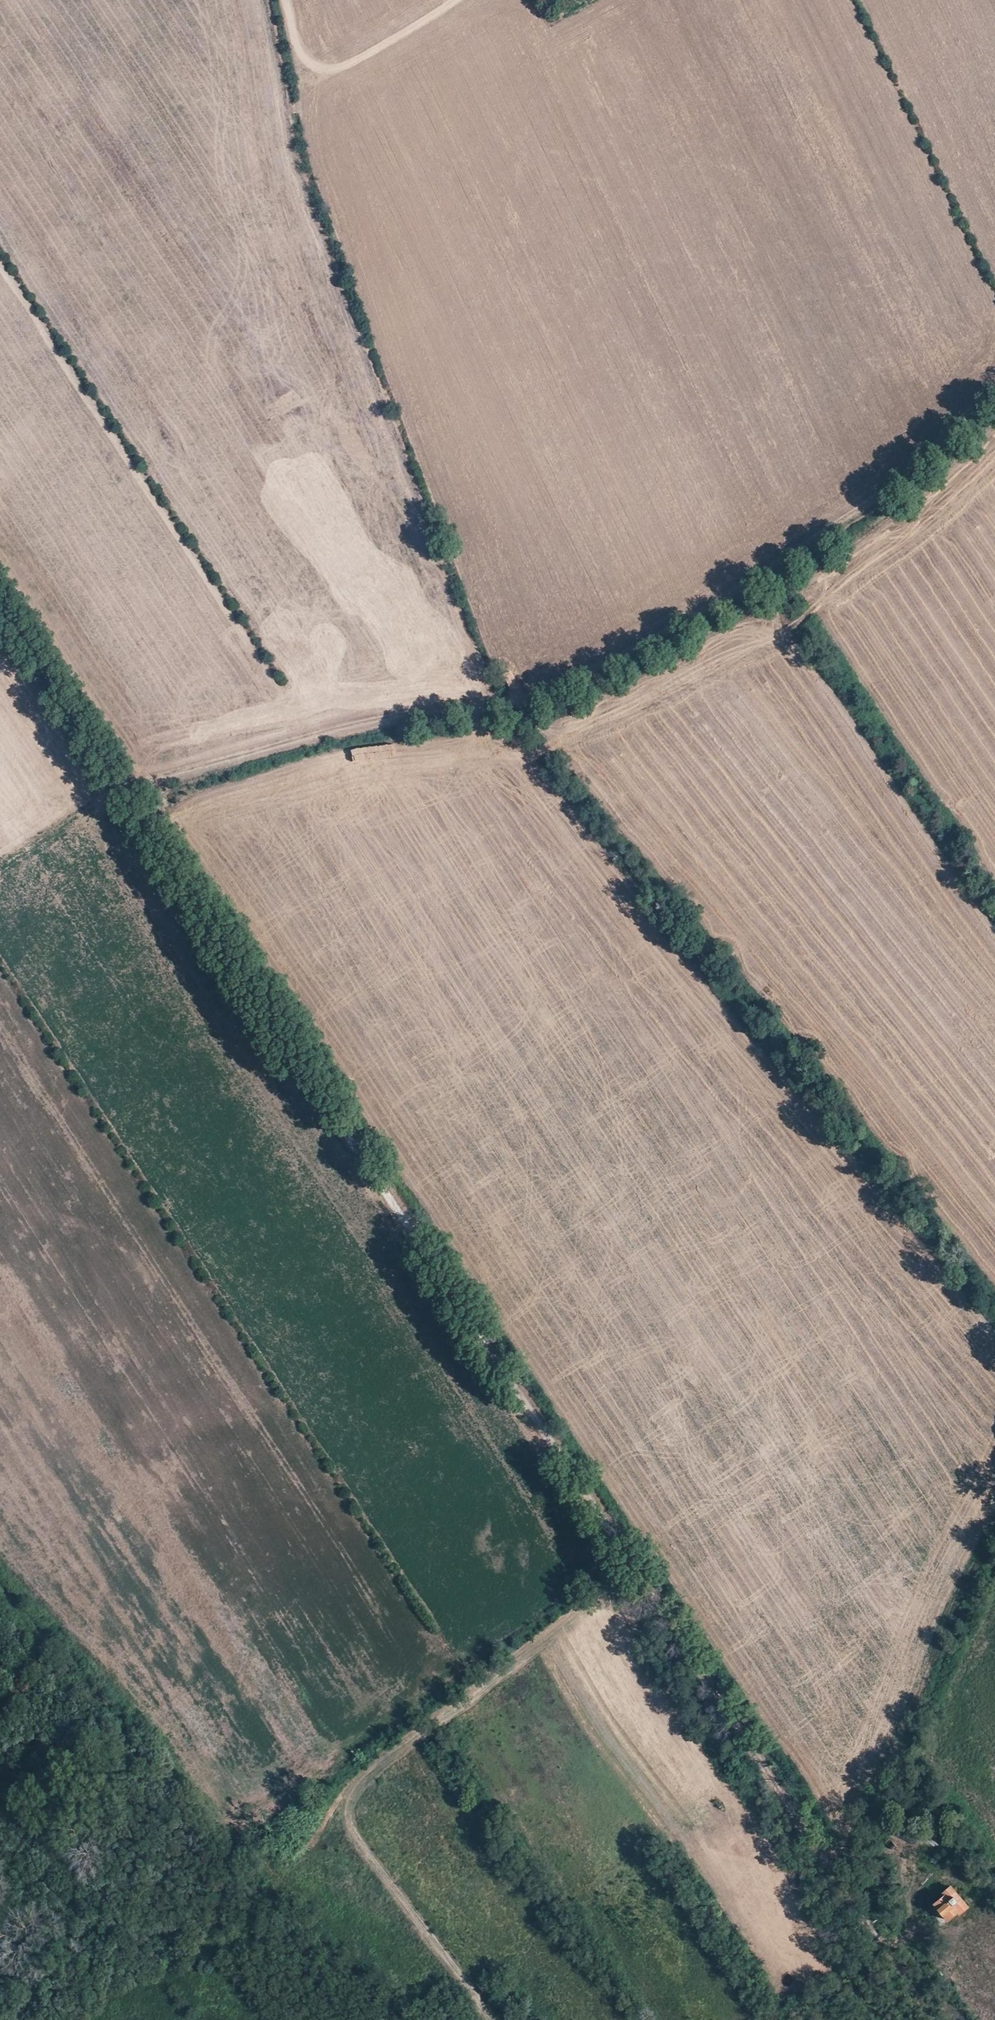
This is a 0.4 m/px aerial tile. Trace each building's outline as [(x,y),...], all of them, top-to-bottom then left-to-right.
[(751,602),(757,610),(767,603),(761,594),(751,602)] [(934,1905),(947,1922),(960,1911),(962,1913),(968,1909),(951,1887),(944,1892),(947,1895),(934,1905)] [(958,1962),(963,1968),(977,1957),(972,1951),(958,1962)]
